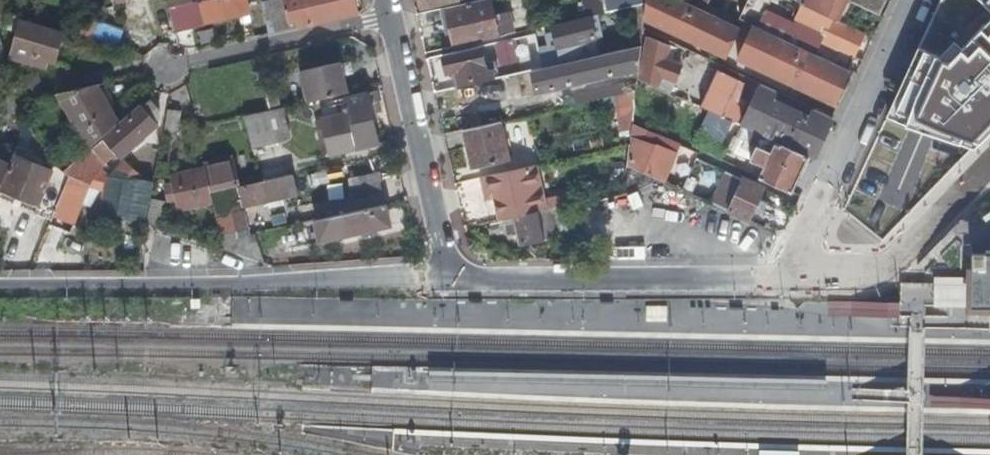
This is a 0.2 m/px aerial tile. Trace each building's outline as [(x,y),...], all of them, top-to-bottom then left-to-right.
[(189,26),(242,14),(243,22),(252,19),(247,0),(202,0),(192,2),(184,4),(189,26)] [(355,0),(274,0),(262,3),(268,34),(358,13),(355,0)] [(488,0),(476,0),(445,7),(452,46),(496,36),(495,30),(504,28),(501,13),(492,14),(488,0)] [(585,16),(595,14),(603,12),(600,0),(582,0),(585,16)] [(603,12),(634,6),(644,3),(644,0),(600,0),(603,12)] [(644,3),(643,17),(725,55),(737,30),(674,0),(644,0),(644,3)] [(724,0),(708,0),(707,3),(720,9),(724,0)] [(747,0),(732,0),(726,13),(739,18),(747,0)] [(739,18),(753,25),(852,71),(859,57),(853,54),(863,33),(829,18),(831,16),(803,3),(799,13),(795,20),(824,33),(822,35),(761,7),(764,0),(747,0),(739,18)] [(800,2),(803,3),(831,16),(837,19),(845,0),(801,0),(800,2)] [(874,10),(882,0),(852,0),(874,10)] [(634,6),(630,48),(640,46),(642,28),(643,17),(644,3),(634,6)] [(190,28),(189,26),(184,4),(168,8),(174,32),(190,28)] [(20,15),(0,9),(0,27),(16,31),(9,57),(31,63),(33,57),(54,63),(63,33),(19,20),(20,15)] [(547,46),(537,49),(541,68),(598,55),(594,38),(593,32),(598,31),(595,14),(585,16),(550,24),(551,30),(544,32),(547,46)] [(86,18),(81,35),(117,47),(122,30),(86,18)] [(837,104),(852,71),(753,25),(738,57),(837,104)] [(646,33),(637,76),(673,89),(682,63),(664,56),(669,42),(646,33)] [(500,77),(519,73),(516,60),(534,56),(530,35),(493,43),(500,77)] [(483,69),(478,46),(441,54),(445,72),(454,70),(457,86),(492,78),(491,74),(495,73),(494,67),(483,69)] [(535,91),(637,69),(640,46),(630,48),(598,55),(541,68),(531,70),(535,91)] [(299,71),(306,102),(346,93),(343,82),(355,79),(351,62),(339,64),(339,62),(299,71)] [(717,69),(700,105),(707,108),(725,116),(736,121),(743,104),(737,101),(745,82),(717,69)] [(678,115),(686,98),(648,81),(641,97),(678,115)] [(118,124),(95,83),(58,93),(89,150),(118,124)] [(571,94),(573,105),(623,94),(635,91),(636,85),(624,88),(623,83),(571,94)] [(749,106),(741,124),(755,130),(807,154),(813,157),(832,116),(813,108),(809,117),(771,100),(776,90),(760,83),(751,102),(745,100),(743,104),(749,106)] [(36,88),(19,93),(21,102),(39,97),(36,88)] [(265,91),(269,110),(280,108),(276,89),(265,91)] [(619,129),(631,131),(632,123),(635,91),(623,94),(619,129)] [(366,92),(345,97),(356,149),(378,144),(366,92)] [(380,154),(378,144),(356,149),(345,97),(334,99),(348,161),(380,154)] [(80,163),(78,161),(65,172),(70,175),(88,189),(93,177),(108,163),(118,154),(121,157),(158,124),(158,123),(160,112),(149,100),(142,106),(106,140),(95,150),(80,163)] [(743,104),(736,121),(741,124),(749,106),(743,104)] [(300,138),(293,105),(285,106),(292,140),(300,138)] [(254,148),(292,140),(285,106),(280,108),(269,110),(268,110),(247,115),(254,148)] [(181,112),(166,109),(162,133),(177,135),(181,112)] [(699,132),(722,140),(729,122),(705,113),(699,132)] [(887,187),(919,129),(891,115),(860,172),(887,187)] [(506,158),(498,121),(462,129),(470,166),(506,158)] [(662,181),(679,144),(649,130),(632,123),(631,131),(629,143),(627,165),(662,181)] [(763,164),(758,175),(791,189),(807,154),(755,130),(749,142),(754,144),(749,157),(763,164)] [(27,154),(25,159),(32,162),(35,156),(27,154)] [(37,214),(52,219),(60,199),(70,175),(65,172),(56,164),(53,171),(32,162),(25,159),(16,156),(3,189),(40,204),(37,214)] [(122,197),(119,212),(132,217),(133,214),(146,217),(150,201),(153,183),(143,181),(125,160),(109,174),(106,193),(122,197)] [(9,166),(0,163),(0,187),(9,166)] [(169,176),(172,187),(174,197),(177,209),(212,201),(210,195),(210,192),(204,168),(169,176)] [(528,181),(525,168),(487,176),(496,216),(514,211),(515,215),(544,209),(537,178),(528,181)] [(757,199),(762,188),(763,186),(743,177),(742,179),(729,173),(714,204),(747,220),(752,209),(762,213),(767,203),(757,199)] [(237,189),(210,195),(212,201),(219,235),(246,229),(241,206),(295,194),(290,174),(258,181),(236,186),(237,189)] [(383,192),(379,174),(349,180),(353,198),(383,192)] [(80,207),(88,189),(70,175),(60,199),(80,207)] [(163,204),(150,201),(146,217),(146,220),(159,224),(163,204)] [(549,207),(555,237),(574,233),(572,202),(549,207)] [(387,209),(386,204),(341,214),(327,217),(311,221),(315,242),(391,225),(388,215),(387,209)] [(517,231),(520,244),(555,237),(549,207),(544,209),(515,215),(507,217),(511,232),(517,231)] [(246,229),(219,235),(221,241),(248,235),(246,229)] [(259,261),(253,234),(248,235),(221,241),(222,249),(259,261)] [(977,249),(969,249),(969,255),(969,275),(969,286),(969,307),(969,312),(989,312),(989,249),(977,249)] [(965,274),(934,274),(934,303),(965,304),(965,274)] [(827,401),(828,382),(430,371),(430,389),(728,398),(827,401)] [(935,396),(935,408),(943,408),(960,408),(989,408),(989,397),(960,396),(943,396),(935,396)]
